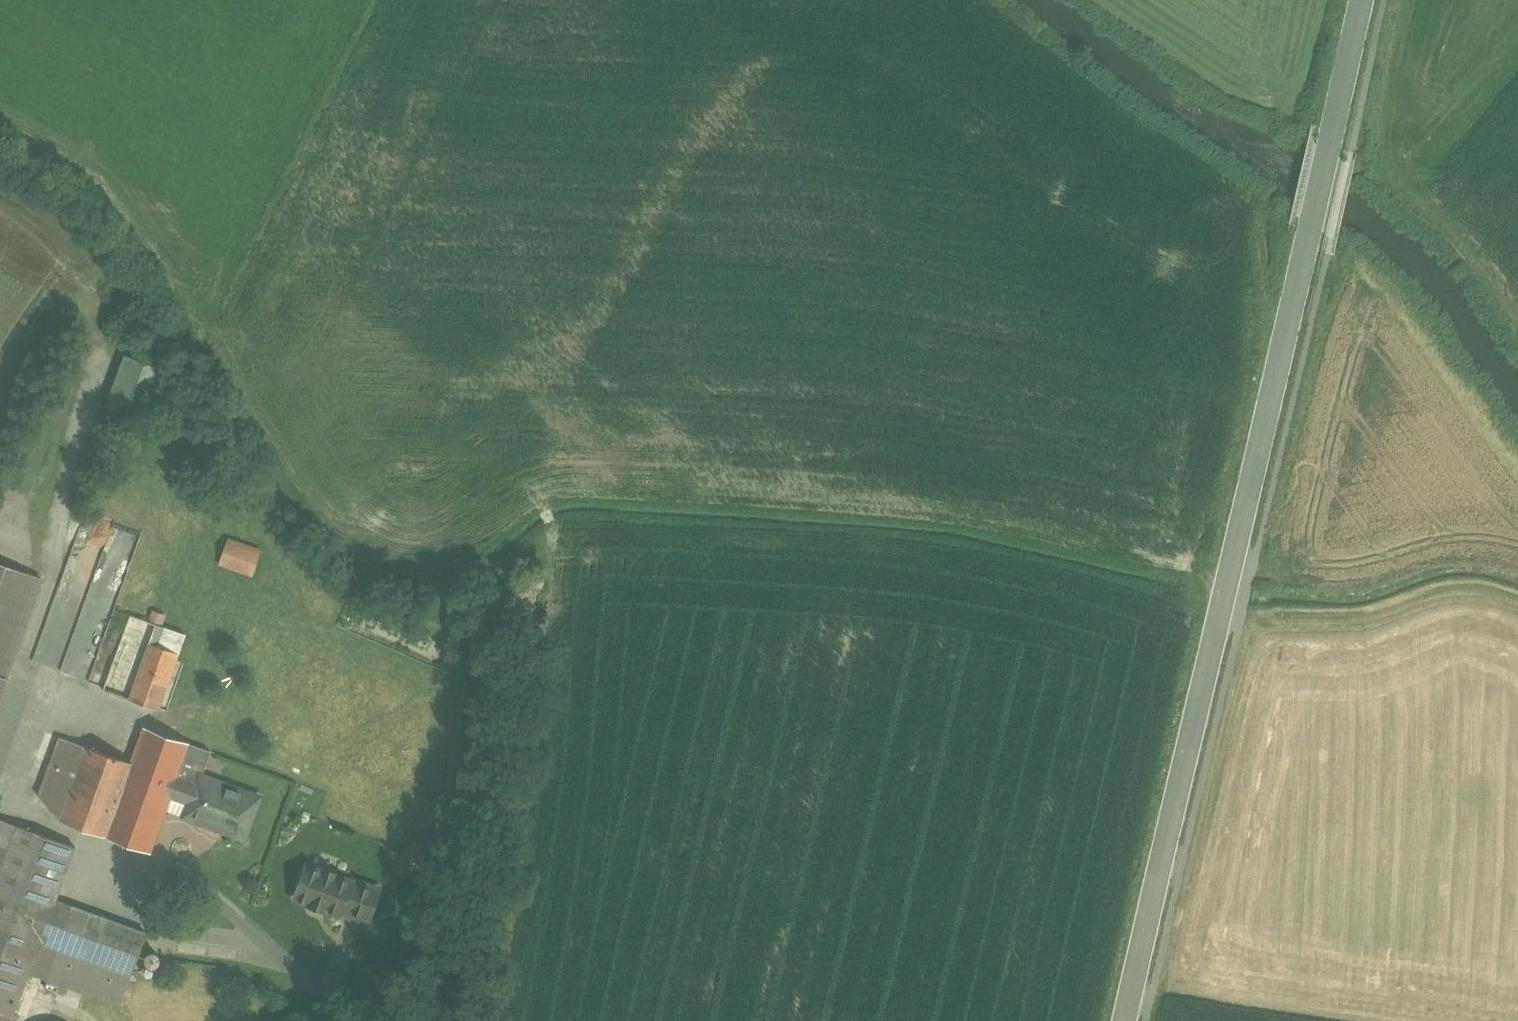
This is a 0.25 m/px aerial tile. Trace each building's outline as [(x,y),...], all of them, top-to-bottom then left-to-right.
[(109,407),(151,421),(169,368),(127,354),(109,407)] [(225,539),(220,568),(259,575),(263,546),(225,539)] [(0,563),(0,677),(6,679),(42,578),(0,563)] [(151,620),(132,614),(105,689),(161,709),(187,633),(164,625),(168,614),(155,610),(151,620)] [(51,616),(38,663),(76,673),(86,638),(71,634),(68,648),(61,647),(69,620),(51,616)] [(134,762),(62,736),(41,795),(60,816),(59,818),(151,851),(172,794),(191,742),(146,726),(134,762)] [(261,796),(203,774),(212,750),(191,742),(172,794),(192,802),(187,815),(246,837),(261,796)] [(20,824),(0,817),(0,878),(20,824)] [(20,824),(0,878),(0,1010),(15,1015),(14,1015),(31,970),(57,899),(76,846),(77,846),(20,824)] [(324,871),(309,865),(308,868),(304,870),(300,881),(302,884),(298,896),(312,901),(311,903),(327,909),(328,907),(342,912),(344,908),(353,881),(352,881),(338,876),(339,874),(325,869),(324,871)] [(381,889),(353,879),(352,881),(353,881),(344,908),(370,918),(381,889)] [(149,933),(57,899),(31,970),(122,1003),(149,933)]
